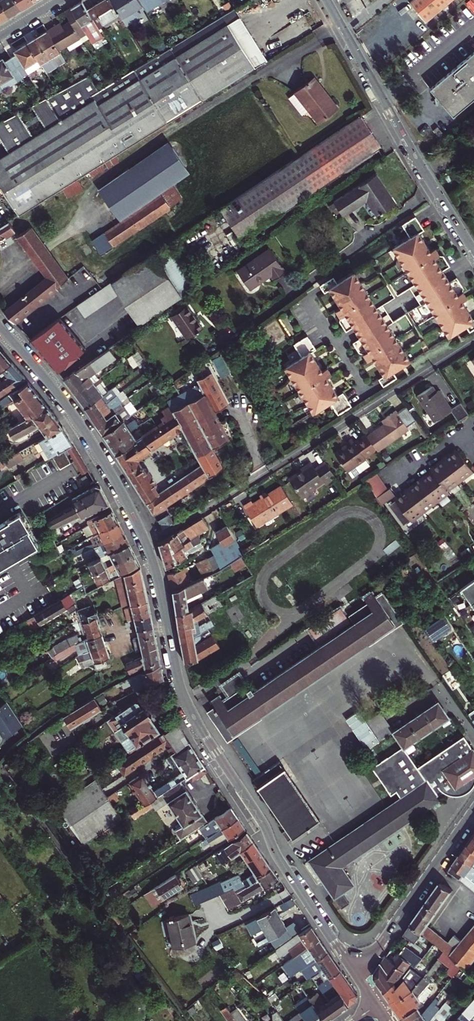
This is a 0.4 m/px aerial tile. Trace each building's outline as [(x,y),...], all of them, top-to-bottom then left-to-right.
[(8,20),(15,16),(21,12),(13,0),(0,0),(0,7),(8,20)] [(21,12),(28,8),(34,4),(31,0),(13,0),(21,12)] [(94,5),(104,20),(118,12),(111,0),(102,0),(94,5)] [(144,5),(141,0),(111,0),(118,12),(122,19),(125,17),(138,9),(144,5)] [(168,0),(141,0),(144,5),(148,12),(164,2),(168,0)] [(412,4),(420,14),(428,23),(458,0),(417,0),(412,4)] [(94,44),(105,38),(97,25),(87,9),(82,1),(78,4),(72,8),(86,31),(87,33),(89,37),(91,39),(94,44)] [(164,2),(148,12),(153,19),(169,9),(164,2)] [(104,20),(94,5),(87,9),(97,25),(104,20)] [(170,120),(193,106),(269,58),(238,8),(224,16),(199,31),(170,48),(149,61),(134,70),(127,74),(116,80),(101,89),(90,73),(77,80),(57,91),(37,102),(31,106),(47,132),(35,138),(19,112),(17,113),(0,122),(0,141),(9,156),(0,162),(0,186),(20,216),(109,160),(170,120)] [(80,37),(84,43),(91,39),(89,37),(87,33),(86,31),(72,8),(65,12),(71,22),(80,37)] [(133,26),(142,20),(143,17),(138,9),(125,17),(130,25),(133,26)] [(70,51),(84,43),(80,37),(71,22),(68,24),(63,27),(58,30),(56,27),(48,32),(59,49),(60,52),(68,47),(70,51)] [(42,66),(47,74),(66,62),(60,52),(59,49),(48,32),(40,37),(28,43),(38,60),(41,65),(42,66)] [(20,74),(23,78),(42,66),(41,65),(38,60),(28,43),(24,46),(15,51),(18,55),(11,59),(19,71),(20,74)] [(451,115),(473,96),(473,50),(428,88),(451,115)] [(5,93),(25,81),(23,78),(20,74),(19,71),(11,59),(6,62),(4,58),(0,61),(0,84),(1,86),(5,93)] [(74,76),(77,80),(90,73),(87,68),(74,76)] [(318,75),(291,96),(315,129),(342,107),(330,91),(318,75)] [(374,129),(363,113),(223,208),(227,213),(245,239),(384,144),(374,129)] [(437,136),(441,133),(435,126),(431,129),(437,136)] [(171,142),(100,190),(122,222),(131,216),(164,194),(194,174),(171,142)] [(380,171),(332,204),(335,209),(342,204),(347,212),(371,196),(382,212),(385,210),(386,212),(389,209),(388,208),(400,200),(380,171)] [(172,207),(164,194),(131,216),(140,229),(172,207)] [(420,232),(425,229),(417,215),(403,224),(411,237),(397,246),(410,269),(391,281),(398,294),(412,286),(416,294),(422,303),(409,310),(418,325),(437,314),(450,336),(467,326),(471,332),(473,330),(473,318),(463,301),(468,298),(463,291),(464,288),(457,277),(450,282),(446,276),(443,270),(450,266),(444,255),(440,254),(436,248),(431,251),(420,232)] [(114,246),(140,229),(131,216),(122,222),(106,234),(114,246)] [(15,231),(9,223),(0,228),(0,241),(15,231)] [(31,256),(44,246),(31,228),(14,239),(16,241),(19,239),(31,256)] [(65,245),(60,248),(66,256),(71,253),(65,245)] [(169,245),(123,277),(126,281),(139,274),(150,298),(168,289),(176,300),(182,297),(180,293),(194,283),(169,245)] [(50,254),(44,246),(31,256),(37,264),(50,254)] [(272,247),(238,271),(251,289),(274,274),(277,279),(288,271),(272,247)] [(68,279),(50,254),(37,264),(47,278),(4,312),(14,322),(68,279)] [(370,293),(358,272),(339,283),(334,275),(321,285),(326,292),(332,288),(343,305),(337,309),(341,315),(340,319),(346,329),(355,324),(359,330),(363,336),(354,342),(361,352),(365,353),(369,359),(374,355),(386,373),(379,378),(384,386),(399,377),(393,369),(409,360),(396,338),(415,327),(406,312),(394,319),(389,310),(384,302),(396,295),(388,283),(370,293)] [(123,277),(77,308),(84,318),(119,294),(140,325),(176,300),(168,289),(150,298),(139,274),(126,281),(123,277)] [(187,305),(172,315),(187,338),(202,327),(187,305)] [(84,352),(62,318),(30,339),(56,371),(62,367),(84,352)] [(303,357),(288,367),(315,409),(330,400),(339,414),(353,405),(344,391),(339,394),(328,377),(332,374),(328,366),(323,369),(311,352),(316,348),(307,334),(294,343),(303,357)] [(85,382),(91,379),(89,377),(115,358),(108,348),(68,375),(62,379),(65,383),(68,387),(82,377),(85,382)] [(132,355),(139,366),(141,368),(147,364),(138,351),(132,355)] [(2,368),(11,362),(9,359),(6,356),(2,352),(0,354),(0,369),(2,368)] [(2,368),(14,385),(24,378),(17,370),(11,362),(2,368)] [(14,385),(2,368),(0,369),(0,384),(5,391),(9,388),(14,385)] [(193,379),(196,385),(200,383),(205,395),(216,389),(208,372),(193,379)] [(68,387),(73,394),(84,385),(87,388),(94,383),(91,379),(85,382),(82,377),(68,387)] [(75,397),(78,401),(102,384),(100,382),(102,381),(100,379),(94,383),(87,388),(84,385),(73,394),(75,397)] [(14,399),(26,418),(32,414),(46,406),(37,394),(28,382),(17,389),(21,394),(14,399)] [(227,440),(221,427),(213,410),(225,405),(216,389),(205,395),(200,383),(196,385),(180,392),(187,404),(184,406),(174,410),(182,426),(182,429),(189,442),(197,456),(212,449),(227,440)] [(82,407),(101,394),(106,390),(102,384),(78,401),(82,407)] [(452,410),(457,419),(467,413),(468,411),(461,401),(451,406),(439,388),(436,390),(432,384),(424,388),(417,393),(434,421),(452,410)] [(11,401),(14,399),(21,394),(17,389),(8,395),(11,401)] [(87,413),(90,417),(99,410),(98,408),(105,403),(116,395),(112,389),(102,396),(84,409),(87,413)] [(102,396),(101,394),(82,407),(84,409),(102,396)] [(0,400),(0,402),(3,406),(4,406),(7,404),(11,401),(8,395),(0,400)] [(116,395),(105,403),(98,408),(99,410),(90,417),(92,421),(95,424),(105,418),(103,416),(120,404),(122,402),(116,395)] [(9,407),(6,409),(16,424),(26,418),(14,399),(11,401),(7,404),(9,407)] [(123,407),(120,404),(103,416),(105,418),(107,420),(123,407)] [(13,438),(19,435),(39,424),(45,432),(47,435),(48,434),(62,426),(54,416),(46,406),(32,414),(26,418),(16,424),(7,428),(13,438)] [(103,435),(124,420),(131,415),(125,406),(123,407),(107,420),(105,418),(95,424),(99,430),(103,435)] [(135,458),(182,426),(174,410),(172,406),(164,411),(169,420),(155,429),(137,441),(126,449),(117,455),(127,472),(139,465),(135,458)] [(408,407),(399,412),(408,426),(418,420),(408,407)] [(410,429),(408,426),(399,412),(397,410),(388,416),(390,419),(385,423),(377,428),(367,434),(378,449),(378,450),(410,429)] [(117,455),(126,449),(120,439),(131,431),(128,427),(124,420),(103,435),(110,445),(117,455)] [(136,422),(128,427),(131,431),(139,425),(136,422)] [(68,434),(62,426),(48,434),(59,451),(66,447),(67,446),(74,443),(68,434)] [(126,449),(137,441),(131,431),(120,439),(126,449)] [(337,454),(353,478),(372,466),(366,457),(378,449),(367,434),(366,432),(354,440),(347,444),(348,447),(337,454)] [(59,451),(48,434),(47,435),(39,440),(48,456),(52,454),(55,453),(59,451)] [(77,450),(74,443),(67,446),(77,464),(82,473),(88,470),(83,461),(77,450)] [(63,466),(74,460),(66,447),(59,451),(55,453),(63,466)] [(212,449),(197,456),(201,464),(157,494),(146,502),(150,508),(153,514),(221,469),(212,449)] [(445,459),(463,483),(473,476),(473,469),(459,450),(452,454),(445,459)] [(22,459),(19,452),(8,458),(12,465),(22,459)] [(6,460),(3,461),(7,468),(12,465),(8,458),(6,460)] [(386,463),(384,458),(378,462),(380,466),(386,463)] [(451,492),(463,483),(445,459),(439,464),(431,469),(433,471),(451,495),(453,494),(451,492)] [(335,476),(325,461),(316,467),(312,461),(306,465),(289,476),(303,497),(325,483),(327,485),(334,481),(332,478),(335,476)] [(144,472),(139,465),(127,472),(132,480),(144,472)] [(380,475),(377,470),(366,477),(369,482),(380,475)] [(427,475),(420,480),(439,505),(451,495),(433,471),(427,475)] [(142,496),(154,488),(155,484),(147,472),(144,472),(132,480),(142,496)] [(81,477),(86,485),(90,482),(86,474),(81,477)] [(384,481),(380,475),(369,482),(373,487),(384,481)] [(414,484),(408,489),(427,514),(439,505),(420,480),(414,484)] [(388,487),(384,481),(373,487),(377,493),(388,487)] [(291,501),(280,483),(266,492),(252,501),(250,498),(242,504),(255,524),(291,501)] [(46,518),(52,529),(77,515),(79,518),(96,508),(108,502),(103,494),(99,485),(96,484),(72,497),(75,502),(49,516),(46,518)] [(390,487),(379,493),(383,500),(394,494),(390,487)] [(157,494),(154,488),(142,496),(146,502),(157,494)] [(427,514),(408,489),(404,492),(392,500),(389,502),(408,528),(427,514)] [(108,502),(96,508),(98,511),(100,514),(111,509),(109,505),(108,502)] [(473,514),(473,504),(463,512),(468,518),(473,514)] [(95,533),(99,531),(117,521),(114,515),(111,509),(100,514),(87,521),(88,524),(92,531),(95,533)] [(22,510),(20,511),(30,528),(31,527),(22,510)] [(30,548),(37,544),(28,529),(30,528),(20,511),(8,518),(9,519),(0,524),(0,566),(30,548)] [(173,523),(169,517),(160,522),(164,529),(173,523)] [(192,523),(199,534),(208,528),(202,517),(192,523)] [(117,521),(99,531),(102,538),(104,542),(123,532),(120,526),(117,521)] [(160,549),(162,554),(171,549),(172,551),(198,534),(199,534),(192,523),(175,534),(159,543),(160,549)] [(243,556),(244,555),(225,526),(215,531),(220,539),(209,545),(218,563),(229,559),(232,563),(243,556)] [(105,545),(109,552),(128,543),(125,537),(123,532),(104,542),(105,545)] [(164,561),(166,567),(202,547),(198,534),(172,551),(171,549),(162,554),(164,561)] [(105,559),(108,565),(133,553),(128,543),(109,552),(111,557),(105,559)] [(470,546),(461,553),(466,560),(473,554),(473,552),(470,546)] [(133,553),(108,565),(111,570),(117,568),(119,572),(138,563),(135,558),(133,553)] [(213,555),(206,558),(213,573),(226,567),(232,563),(229,559),(218,563),(213,555)] [(90,567),(92,572),(105,566),(100,556),(88,562),(90,567)] [(236,570),(248,564),(243,556),(232,563),(236,570)] [(206,558),(195,563),(203,578),(213,573),(206,558)] [(125,573),(128,588),(131,601),(131,604),(147,600),(143,583),(140,566),(139,565),(125,573)] [(105,566),(92,572),(97,582),(104,578),(110,575),(105,566)] [(186,585),(181,569),(175,572),(168,575),(172,590),(186,585)] [(207,590),(203,578),(186,585),(172,590),(174,599),(175,607),(187,603),(193,600),(192,596),(207,590)] [(461,590),(473,607),(473,581),(461,590)] [(84,593),(80,586),(75,589),(78,596),(84,593)] [(99,593),(100,595),(102,599),(117,593),(119,592),(116,586),(99,593)] [(132,607),(131,604),(131,601),(128,588),(119,592),(117,593),(121,606),(123,611),(124,611),(132,607)] [(74,598),(72,591),(55,601),(54,601),(9,628),(15,639),(67,607),(76,603),(74,598)] [(350,617),(354,623),(388,600),(383,594),(377,598),(373,592),(363,598),(368,605),(350,617)] [(224,606),(217,595),(189,612),(176,615),(179,630),(181,644),(194,641),(194,637),(208,629),(214,625),(211,620),(196,629),(195,622),(208,615),(224,606)] [(93,596),(76,604),(78,608),(78,610),(94,603),(96,602),(94,597),(93,596)] [(150,614),(147,600),(131,604),(132,607),(124,611),(123,611),(124,615),(132,613),(133,617),(126,619),(126,620),(134,618),(150,614)] [(355,624),(367,642),(369,645),(403,622),(388,600),(354,623),(355,624)] [(99,617),(94,603),(78,610),(80,616),(77,618),(82,629),(85,628),(87,634),(100,629),(98,623),(96,618),(99,617)] [(189,612),(187,603),(175,607),(176,615),(189,612)] [(300,661),(246,698),(258,717),(312,680),(367,642),(355,624),(354,624),(342,607),(310,629),(322,646),(300,661)] [(137,629),(152,625),(150,614),(134,618),(126,620),(129,631),(137,629)] [(452,630),(444,619),(426,631),(434,642),(452,630)] [(211,635),(208,629),(194,637),(194,641),(181,644),(183,654),(185,663),(194,662),(208,654),(241,635),(234,623),(211,635)] [(137,633),(138,637),(154,633),(153,629),(152,625),(137,629),(137,633)] [(100,629),(87,634),(89,639),(102,634),(100,629)] [(154,633),(138,637),(135,638),(138,652),(145,649),(157,646),(155,640),(154,633)] [(68,647),(74,645),(78,643),(82,641),(81,638),(78,639),(76,634),(65,638),(66,641),(53,651),(55,655),(66,648),(68,647)] [(90,650),(106,645),(102,634),(89,639),(87,640),(88,644),(80,647),(82,650),(79,650),(80,653),(83,653),(90,650)] [(76,649),(80,647),(88,644),(87,640),(82,641),(78,643),(74,645),(76,649)] [(110,657),(106,645),(90,650),(92,657),(95,662),(105,658),(110,657)] [(158,653),(157,646),(145,649),(145,653),(140,657),(144,666),(160,660),(158,653)] [(83,653),(85,659),(92,657),(90,650),(83,653)] [(129,673),(144,666),(140,657),(125,664),(129,673)] [(105,658),(95,662),(97,668),(107,664),(105,658)] [(144,677),(146,686),(163,678),(162,671),(160,664),(145,670),(119,682),(121,687),(144,677)] [(249,686),(241,673),(222,685),(231,698),(224,702),(220,697),(212,703),(215,708),(208,713),(212,721),(246,698),(241,691),(249,686)] [(119,694),(121,698),(142,688),(140,684),(119,694)] [(72,726),(101,708),(95,697),(65,714),(72,726)] [(246,698),(212,721),(227,742),(260,720),(258,717),(246,698)] [(7,699),(0,704),(0,730),(4,736),(23,723),(21,721),(9,702),(7,699)] [(137,701),(108,720),(131,755),(144,745),(160,735),(156,730),(158,729),(151,717),(152,716),(149,710),(145,705),(143,707),(141,704),(141,703),(137,701)] [(431,709),(423,714),(433,729),(448,718),(447,716),(438,704),(431,709)] [(368,722),(372,729),(385,720),(381,714),(368,722)] [(416,719),(409,724),(419,738),(433,729),(423,714),(416,719)] [(372,729),(376,734),(389,726),(385,720),(372,729)] [(159,751),(167,745),(186,732),(183,727),(179,721),(160,735),(144,745),(146,748),(147,747),(151,753),(158,748),(159,751)] [(419,738),(409,724),(402,729),(395,734),(403,747),(405,748),(419,738)] [(389,726),(376,734),(381,743),(395,734),(389,726)] [(85,732),(77,736),(79,740),(88,734),(87,732),(85,733),(85,732)] [(167,745),(172,753),(191,740),(186,732),(167,745)] [(437,795),(444,790),(447,792),(450,794),(455,795),(459,795),(463,794),(467,792),(472,789),(473,786),(473,749),(465,735),(418,768),(428,782),(437,795)] [(178,764),(179,765),(198,753),(194,747),(191,740),(172,753),(166,757),(173,768),(178,764)] [(125,778),(161,754),(159,751),(158,748),(151,753),(147,747),(146,748),(144,745),(131,755),(116,765),(125,778)] [(401,800),(428,782),(418,768),(405,748),(403,747),(372,768),(391,797),(397,794),(401,800)] [(171,787),(182,780),(190,774),(205,764),(202,759),(198,753),(179,765),(182,770),(167,781),(168,783),(171,787)] [(205,764),(190,774),(193,780),(208,770),(205,764)] [(317,822),(279,764),(254,781),(287,830),(282,833),(288,843),(317,822)] [(143,805),(158,795),(155,790),(144,773),(129,784),(143,805)] [(121,819),(95,779),(87,784),(102,807),(113,824),(120,820),(121,819)] [(158,795),(143,805),(130,813),(135,820),(154,807),(156,811),(169,803),(174,811),(165,816),(180,839),(199,827),(208,821),(195,800),(182,780),(171,787),(158,795)] [(433,806),(441,801),(437,795),(428,782),(401,800),(376,817),(334,845),(309,863),(331,897),(340,910),(348,904),(342,895),(354,887),(341,868),(371,848),(433,806)] [(158,795),(171,787),(168,783),(155,790),(158,795)] [(56,838),(102,807),(87,784),(40,816),(56,838)] [(199,827),(205,838),(238,817),(235,811),(231,806),(208,821),(199,827)] [(113,824),(102,807),(56,838),(67,854),(74,850),(101,832),(110,826),(113,824)] [(238,817),(205,838),(201,841),(203,845),(208,843),(212,849),(245,828),(242,822),(238,817)] [(114,832),(110,826),(101,832),(105,838),(114,832)] [(215,850),(223,863),(240,851),(254,840),(250,835),(247,831),(224,846),(223,845),(215,850)] [(240,851),(244,858),(259,847),(254,840),(240,851)] [(468,844),(464,849),(460,855),(473,866),(473,849),(468,844)] [(239,873),(220,881),(226,891),(233,888),(236,892),(257,878),(256,877),(271,866),(265,857),(259,847),(244,858),(249,866),(253,872),(242,879),(239,873)] [(460,855),(457,860),(454,865),(467,876),(473,882),(473,866),(460,855)] [(201,874),(194,864),(187,868),(194,878),(201,874)] [(449,871),(462,882),(467,876),(454,865),(449,871)] [(253,872),(249,866),(242,871),(239,873),(242,879),(253,872)] [(256,877),(257,878),(264,890),(265,891),(281,881),(276,874),(271,866),(256,877)] [(182,889),(173,875),(143,895),(152,908),(170,896),(182,889)] [(462,882),(473,891),(473,882),(467,876),(462,882)] [(226,891),(220,881),(211,885),(217,894),(230,914),(245,905),(244,903),(254,896),(264,890),(257,878),(236,892),(233,888),(226,891)] [(435,944),(441,936),(429,926),(453,892),(447,887),(441,882),(420,910),(417,916),(411,925),(424,935),(427,937),(435,943),(435,944)] [(211,885),(188,895),(193,904),(205,899),(217,894),(211,885)] [(188,895),(168,905),(173,914),(178,911),(188,907),(193,904),(188,895)] [(296,905),(292,899),(286,903),(291,909),(296,905)] [(275,907),(247,921),(253,932),(264,926),(268,934),(257,940),(259,943),(270,936),(276,947),(293,935),(303,928),(295,921),(288,926),(281,917),(275,907)] [(187,914),(166,919),(171,943),(188,931),(191,932),(187,914)] [(293,936),(275,949),(280,957),(288,951),(293,958),(320,939),(315,933),(310,924),(303,928),(293,935),(293,936)] [(411,925),(406,932),(404,935),(416,944),(424,935),(411,925)] [(467,969),(473,961),(473,927),(462,941),(454,935),(448,942),(441,936),(435,944),(445,952),(462,966),(467,969)] [(194,942),(191,932),(188,931),(171,943),(172,947),(194,942)] [(320,939),(293,958),(282,965),(290,977),(301,970),(328,950),(324,945),(320,939)] [(386,995),(395,984),(408,966),(410,963),(415,967),(422,959),(405,947),(393,962),(386,957),(375,974),(375,978),(381,987),(386,995)] [(322,977),(324,980),(340,970),(334,960),(328,950),(301,970),(308,981),(312,978),(319,973),(322,977)] [(414,990),(410,993),(403,997),(403,996),(392,1002),(397,1011),(404,1020),(412,1020),(422,1014),(418,1008),(422,1005),(420,1003),(423,1001),(433,990),(428,986),(431,983),(429,980),(444,962),(452,968),(449,972),(453,976),(462,966),(445,952),(439,959),(424,978),(414,990)] [(414,990),(424,978),(408,966),(395,984),(386,995),(389,999),(392,1002),(403,996),(403,997),(410,993),(414,990)] [(333,986),(338,993),(347,1006),(355,1000),(356,993),(348,981),(340,970),(324,980),(322,977),(319,973),(312,978),(322,993),(333,986)] [(316,1009),(324,1020),(325,1020),(336,1013),(347,1006),(338,993),(316,1009)] [(300,1012),(306,1020),(324,1020),(316,1009),(306,996),(294,1004),(300,1012)] [(439,1010),(435,1006),(439,1001),(435,998),(422,1014),(412,1020),(430,1020),(439,1010)] [(445,1019),(453,1009),(448,1005),(451,1000),(449,998),(439,1010),(430,1020),(443,1020),(445,1019)] [(470,1019),(473,1015),(473,999),(453,1020),(472,1020),(470,1019)] [(230,1013),(225,1007),(220,1011),(227,1020),(235,1020),(230,1013)] [(192,1008),(186,1011),(189,1016),(195,1012),(192,1008)] [(177,1009),(170,1014),(175,1020),(180,1020),(183,1018),(177,1009)] [(235,1009),(230,1013),(235,1020),(244,1020),(235,1009)] [(276,1010),(270,1013),(271,1018),(267,1020),(284,1020),(276,1010)] [(300,1012),(287,1020),(306,1020),(300,1012)]
